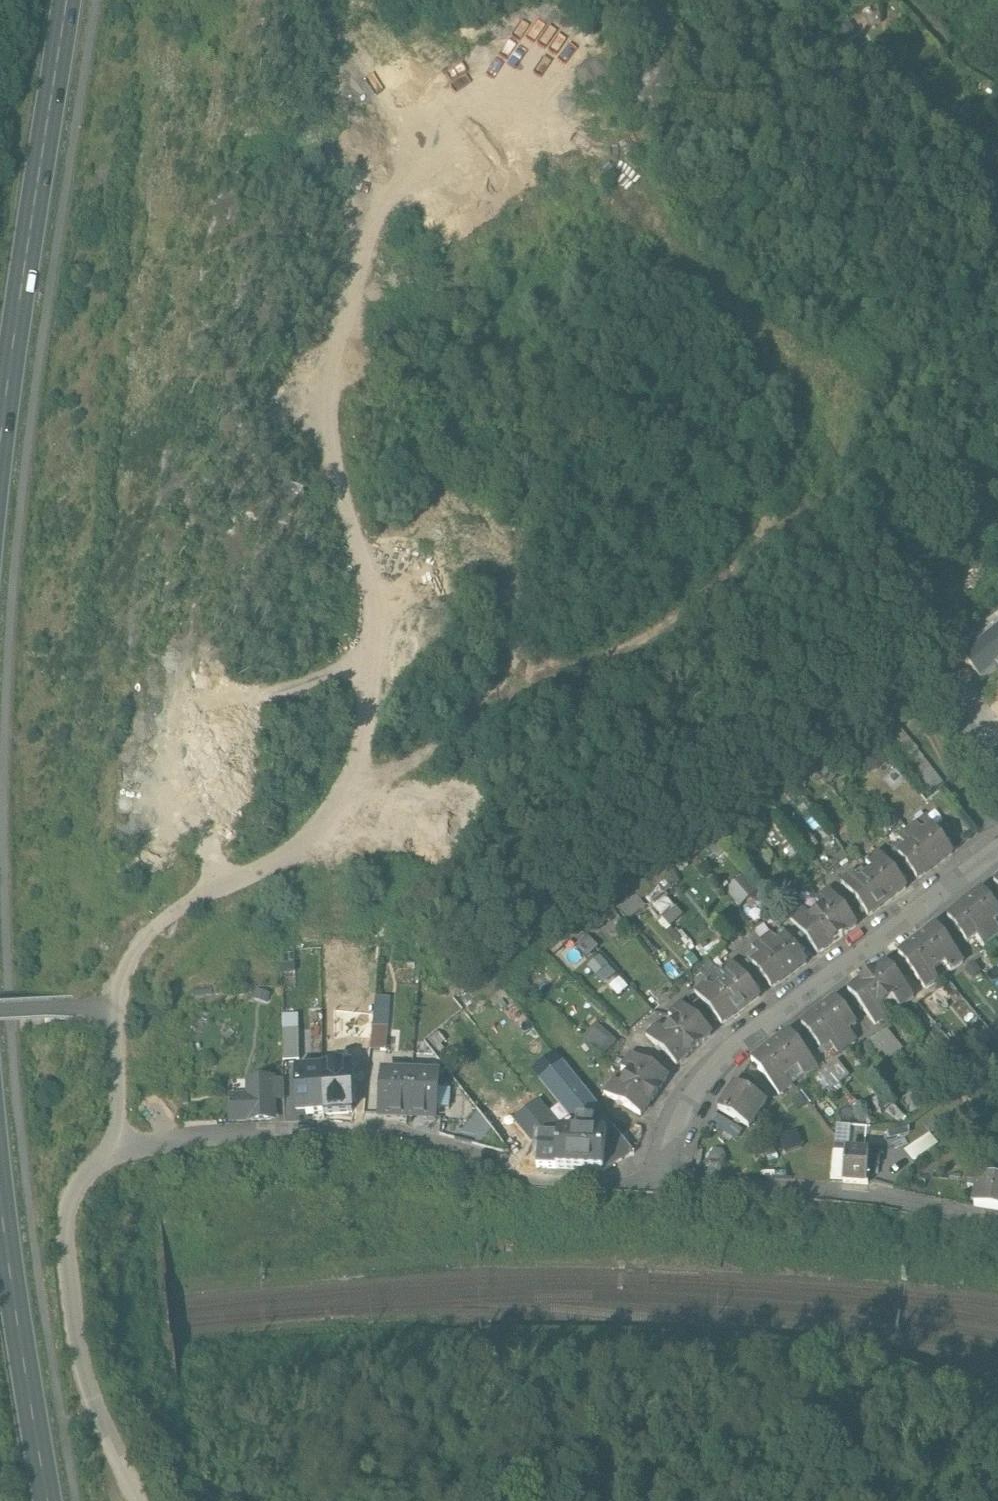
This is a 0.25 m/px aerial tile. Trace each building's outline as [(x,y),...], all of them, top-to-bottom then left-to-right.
[(980,675),(996,663),(997,666),(997,622),(961,651),(980,675)] [(990,751),(997,761),(997,745),(990,751)] [(933,821),(924,810),(916,816),(924,827),(906,841),(901,836),(893,842),(917,873),(952,846),(933,820),(933,821)] [(916,816),(897,830),(901,836),(906,841),(924,827),(916,816)] [(878,846),(866,856),(873,865),(885,855),(878,846)] [(860,875),(847,885),(868,911),(906,882),(885,855),(873,865),(860,875)] [(853,865),(840,876),(847,885),(860,875),(853,865)] [(744,874),(729,885),(742,902),(757,891),(744,874)] [(946,911),(966,937),(975,930),(993,916),(997,912),(997,905),(982,884),(946,911)] [(829,885),(815,895),(822,904),(836,894),(829,885)] [(657,902),(677,924),(689,912),(669,891),(657,902)] [(811,913),(798,924),(818,950),(857,920),(836,894),(822,904),(811,913)] [(804,904),(790,915),(798,924),(811,913),(804,904)] [(975,930),(983,941),(997,929),(997,923),(993,916),(975,930)] [(654,920),(644,928),(659,948),(670,939),(654,920)] [(935,920),(897,950),(918,976),(931,967),(943,957),(956,947),(935,920)] [(770,929),(752,943),(756,948),(761,954),(779,940),(770,929)] [(779,940),(761,954),(756,948),(747,955),(772,986),(807,959),(787,934),(779,940)] [(956,947),(943,957),(950,966),(963,956),(956,947)] [(732,959),(719,969),(727,978),(740,968),(732,959)] [(873,968),(861,978),(862,978),(847,989),(868,1015),(869,1015),(881,1005),(893,996),(906,986),(907,985),(886,959),(873,969),(873,968)] [(931,967),(919,976),(926,985),(938,976),(931,967)] [(715,988),(702,998),(722,1024),(761,995),(740,968),(727,978),(715,988)] [(707,979),(694,988),(702,998),(715,988),(707,979)] [(906,986),(893,996),(900,1005),(913,995),(906,986)] [(393,1048),(394,993),(377,992),(376,1048),(393,1048)] [(836,997),(801,1024),(821,1049),(825,1054),(833,1048),(829,1043),(847,1029),(856,1022),(836,997)] [(681,1003),(669,1015),(677,1023),(689,1011),(681,1003)] [(881,1005),(869,1015),(875,1024),(888,1014),(881,1005)] [(655,1045),(654,1045),(678,1068),(690,1056),(690,1057),(700,1047),(700,1046),(712,1034),(689,1011),(677,1023),(667,1033),(655,1045)] [(601,1021),(587,1037),(608,1056),(622,1040),(601,1021)] [(658,1025),(646,1037),(655,1045),(667,1033),(658,1025)] [(298,1026),(282,1027),(283,1059),(299,1058),(298,1026)] [(869,1041),(882,1062),(906,1048),(893,1026),(869,1041)] [(847,1029),(829,1043),(833,1048),(837,1054),(856,1040),(847,1029)] [(790,1032),(752,1062),(773,1089),(786,1079),(798,1069),(811,1059),(790,1032)] [(616,1135),(562,1066),(553,1055),(545,1061),(596,1129),(604,1140),(616,1135)] [(631,1057),(622,1070),(632,1077),(641,1063),(631,1057)] [(811,1059),(798,1069),(805,1079),(818,1069),(811,1059)] [(832,1092),(854,1077),(843,1060),(820,1075),(832,1092)] [(669,1081),(642,1063),(641,1063),(632,1077),(624,1089),(615,1103),(643,1121),(652,1107),(660,1095),(669,1081)] [(351,1065),(323,1066),(324,1114),(352,1113),(351,1065)] [(323,1066),(295,1067),(296,1114),(324,1114),(323,1066)] [(408,1119),(412,1077),(384,1074),(381,1118),(408,1119)] [(440,1079),(412,1077),(408,1119),(436,1122),(440,1079)] [(273,1118),(272,1100),(272,1079),(250,1080),(250,1096),(232,1096),(232,1119),(273,1118)] [(284,1079),(272,1079),(272,1100),(284,1099),(284,1079)] [(786,1079),(773,1089),(780,1099),(793,1089),(786,1079)] [(624,1089),(614,1083),(605,1097),(615,1103),(624,1089)] [(768,1107),(737,1088),(720,1115),(751,1134),(768,1107)] [(551,1128),(538,1112),(529,1119),(532,1122),(529,1124),(533,1130),(536,1128),(542,1135),(551,1128)] [(579,1141),(562,1139),(561,1145),(559,1175),(605,1179),(608,1142),(606,1142),(595,1142),(596,1129),(579,1127),(579,1141)] [(636,1161),(616,1135),(604,1140),(606,1142),(608,1142),(605,1179),(636,1161)] [(988,1135),(984,1157),(997,1159),(997,1136),(988,1135)] [(873,1138),(854,1136),(853,1147),(872,1149),(873,1138)] [(561,1145),(542,1143),(540,1174),(559,1175),(561,1145)] [(984,1157),(976,1217),(997,1220),(997,1159),(984,1157)] [(870,1163),(847,1162),(845,1195),(868,1197),(870,1174),(870,1163)] [(881,1164),(870,1163),(870,1174),(880,1175),(881,1164)]
